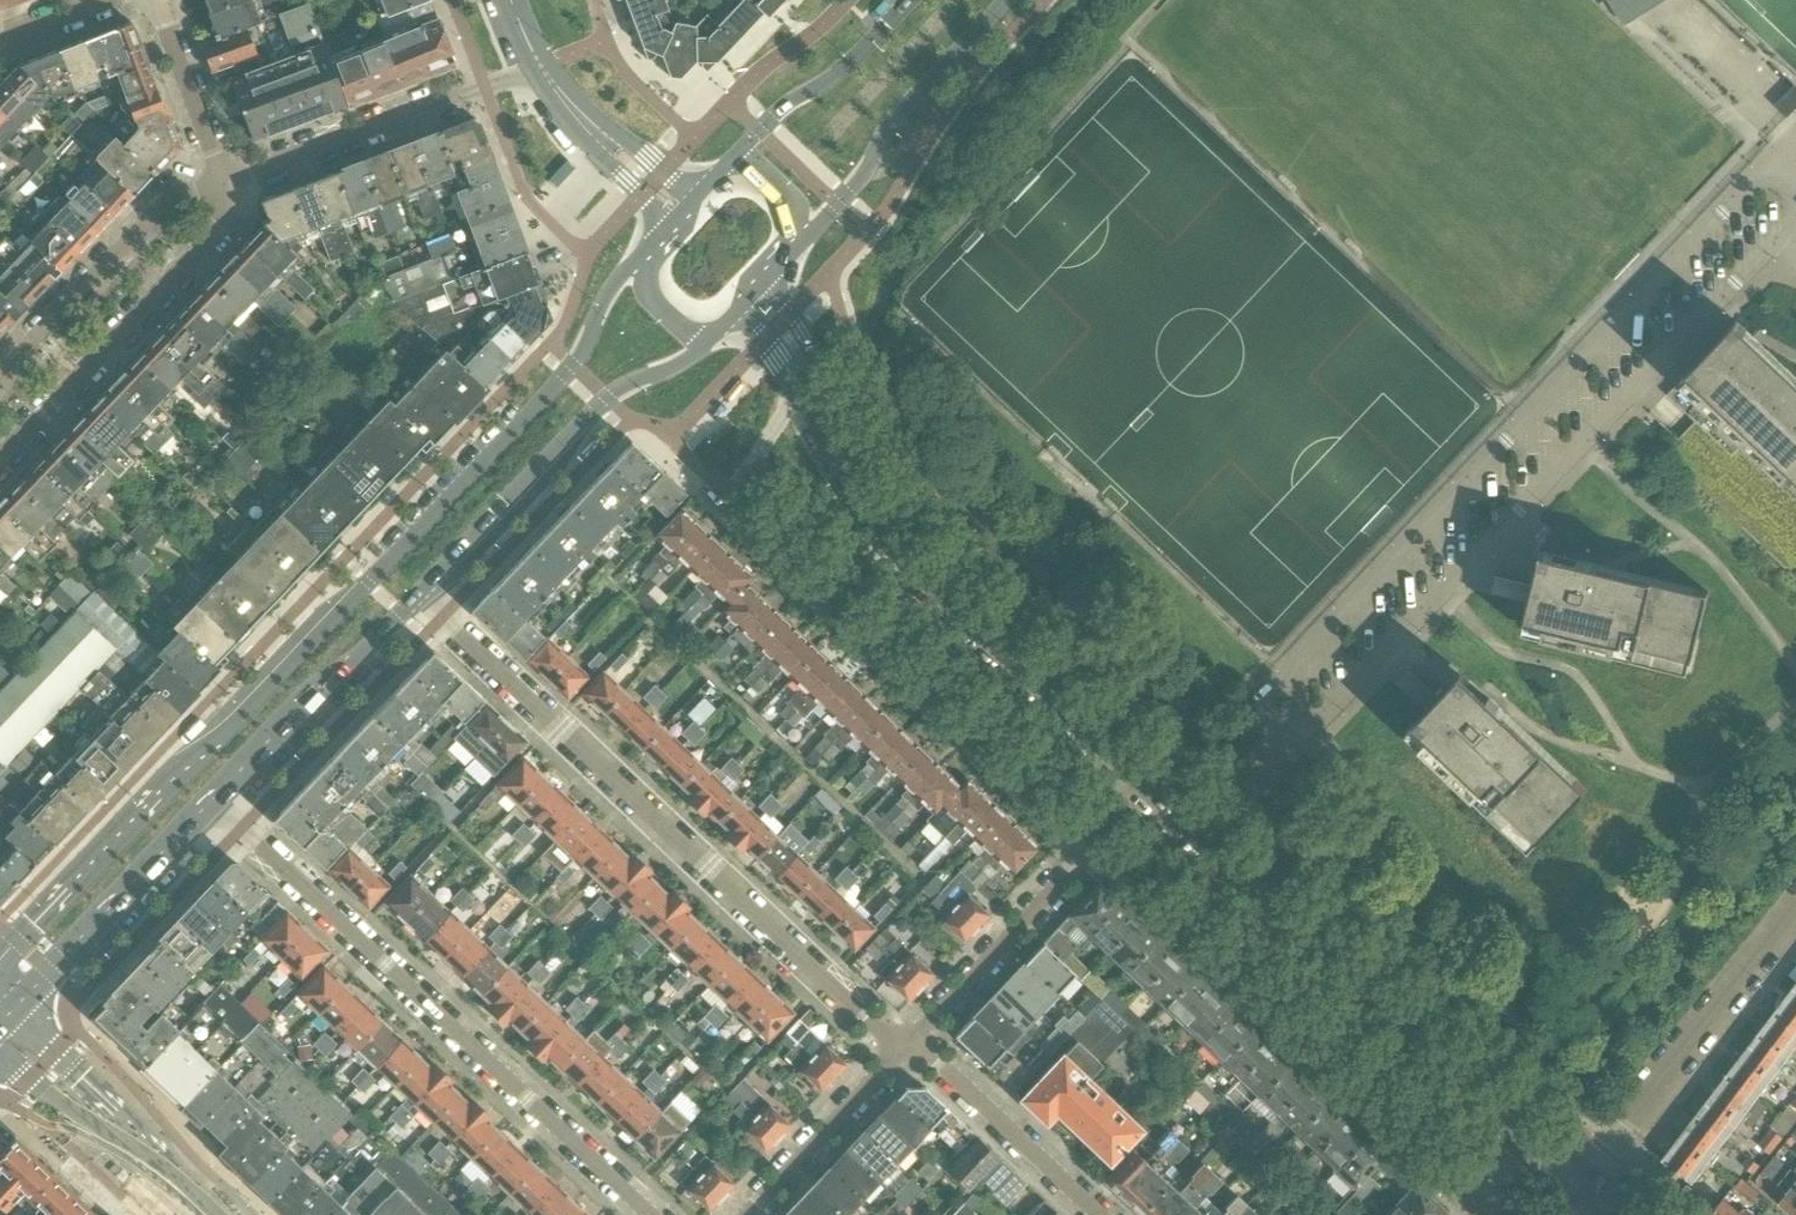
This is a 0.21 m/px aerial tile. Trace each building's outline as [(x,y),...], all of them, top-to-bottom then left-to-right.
[(14,4),(12,0),(0,0),(0,10),(14,4)] [(256,22),(260,20),(255,6),(273,0),(208,0),(205,1),(213,22),(211,26),(216,37),(256,22)] [(308,2),(311,9),(325,4),(324,0),(307,0),(308,2)] [(383,40),(384,40),(401,85),(451,66),(450,63),(454,61),(439,19),(431,0),(420,0),(381,15),(375,17),(383,40)] [(381,15),(420,0),(381,0),(386,11),(380,13),(381,15)] [(632,19),(667,6),(664,0),(625,0),(632,19)] [(710,17),(735,41),(763,11),(751,0),(740,0),(727,14),(719,7),(710,17)] [(763,11),(765,13),(765,14),(766,14),(767,15),(768,14),(768,13),(780,1),(781,2),(782,1),(783,2),(786,0),(751,0),(763,11)] [(1628,22),(1662,0),(1663,0),(1612,0),(1628,22)] [(320,34),(311,9),(308,2),(278,12),(288,38),(290,43),(290,45),(319,34),(320,34)] [(656,52),(660,54),(672,23),(667,9),(668,9),(667,6),(632,19),(647,57),(646,58),(647,58),(648,59),(649,59),(650,59),(650,58),(654,57),(656,52)] [(708,15),(696,27),(697,61),(702,61),(702,66),(705,69),(704,70),(705,70),(706,71),(707,70),(708,70),(708,69),(735,41),(710,17),(708,15)] [(112,55),(140,45),(131,21),(93,36),(100,55),(96,57),(97,61),(91,63),(93,68),(98,78),(98,79),(107,75),(114,73),(110,64),(116,62),(112,55)] [(253,44),(263,41),(256,22),(216,37),(201,43),(212,72),(257,55),(253,44)] [(672,23),(660,54),(661,55),(669,76),(680,77),(695,61),(697,61),(696,27),(672,23)] [(98,78),(93,68),(91,63),(97,61),(96,57),(100,55),(93,36),(58,49),(73,88),(87,83),(88,88),(99,84),(98,79),(98,78)] [(240,103),(240,104),(243,103),(247,112),(244,113),(244,114),(243,114),(244,114),(243,114),(243,115),(243,116),(242,116),(242,117),(242,118),(243,118),(243,119),(244,119),(245,119),(252,136),(251,136),(250,138),(250,139),(251,140),(252,140),(253,139),(268,134),(268,135),(270,135),(270,133),(276,130),(283,128),(284,129),(286,129),(285,127),(291,124),(299,122),(299,124),(301,123),(301,121),(307,119),(308,118),(314,116),(315,118),(317,117),(316,115),(318,115),(322,113),(330,110),(330,112),(332,111),(332,110),(347,104),(347,105),(348,105),(331,60),(323,40),(321,41),(320,41),(321,43),(322,43),(317,45),(308,49),(308,46),(306,47),(306,49),(305,50),(305,51),(302,52),(300,52),(299,52),(299,53),(293,55),(292,52),(290,53),(291,55),(289,56),(290,56),(285,58),(285,57),(284,58),(284,59),(280,60),(279,60),(279,59),(277,60),(277,58),(274,59),(275,61),(274,61),(274,62),(269,64),(269,63),(268,63),(269,64),(268,65),(264,66),(263,65),(262,66),(261,64),(259,65),(260,67),(259,67),(253,69),(248,71),(247,72),(246,70),(244,71),(244,72),(231,77),(229,77),(228,78),(228,80),(229,81),(230,81),(237,99),(236,99),(236,100),(236,101),(236,102),(237,102),(238,102),(239,103),(240,103)] [(383,40),(357,50),(375,95),(401,85),(384,40),(383,40)] [(116,72),(125,97),(155,85),(140,45),(112,55),(116,62),(110,64),(114,73),(116,72)] [(52,96),(73,88),(58,49),(19,64),(49,94),(52,96)] [(357,50),(331,60),(348,105),(375,95),(357,50)] [(33,110),(49,94),(19,64),(3,81),(33,110)] [(33,110),(3,81),(0,84),(0,111),(17,127),(33,110)] [(119,107),(128,114),(134,119),(148,114),(149,115),(165,109),(155,85),(125,97),(121,98),(117,100),(117,101),(119,107)] [(1785,96),(1795,107),(1795,106),(1795,87),(1795,86),(1785,96)] [(119,90),(104,95),(107,105),(117,101),(117,100),(121,98),(119,90)] [(104,95),(86,102),(93,110),(107,105),(104,95)] [(1795,107),(1785,96),(1780,102),(1790,112),(1795,107)] [(85,101),(71,117),(79,125),(93,110),(86,102),(85,101)] [(115,129),(126,138),(158,169),(179,146),(165,109),(149,115),(148,114),(134,119),(128,114),(115,129)] [(17,127),(0,111),(0,143),(1,144),(17,127)] [(56,132),(65,140),(70,134),(79,125),(71,117),(56,132)] [(438,132),(458,182),(461,181),(463,186),(470,184),(466,170),(491,160),(475,118),(438,132)] [(413,142),(432,191),(458,182),(438,132),(413,142)] [(57,148),(54,151),(53,153),(59,158),(61,160),(78,142),(70,134),(65,140),(57,148)] [(93,157),(101,164),(133,195),(158,169),(126,138),(122,143),(114,135),(93,157)] [(47,145),(41,150),(49,157),(53,153),(54,151),(57,148),(50,141),(47,145)] [(387,151),(402,191),(413,187),(424,218),(439,212),(432,191),(413,142),(387,151)] [(49,157),(41,150),(35,145),(20,162),(25,167),(26,168),(33,175),(35,173),(49,157)] [(361,161),(388,231),(403,225),(392,195),(402,191),(387,151),(361,161)] [(49,157),(35,173),(40,178),(59,158),(53,153),(49,157)] [(470,184),(463,186),(456,189),(466,215),(507,201),(491,160),(466,170),(470,184)] [(336,171),(352,212),(363,208),(373,237),(388,231),(361,161),(336,171)] [(101,164),(84,182),(116,213),(133,195),(101,164)] [(25,167),(9,185),(16,192),(29,179),(33,175),(26,168),(25,167)] [(353,217),(352,212),(336,171),(313,180),(341,256),(354,251),(345,228),(356,223),(353,217)] [(29,179),(37,187),(43,180),(40,178),(35,173),(33,175),(29,179)] [(289,189),(310,240),(320,236),(329,261),(341,256),(313,180),(289,189)] [(84,182),(65,202),(97,232),(116,213),(84,182)] [(9,185),(0,195),(0,199),(5,203),(9,200),(10,198),(16,192),(9,185)] [(264,224),(295,254),(302,246),(310,243),(308,241),(310,240),(289,189),(260,200),(268,220),(264,224)] [(10,198),(9,200),(17,207),(24,200),(16,192),(10,198)] [(507,201),(466,215),(454,219),(457,225),(458,230),(426,242),(432,258),(516,226),(507,201)] [(65,202),(48,221),(79,251),(97,232),(65,202)] [(41,228),(29,240),(61,270),(79,251),(48,221),(42,215),(34,222),(41,228)] [(448,228),(457,225),(454,219),(446,222),(448,228)] [(246,243),(277,273),(304,299),(313,289),(292,269),(290,270),(285,265),(295,254),(264,224),(246,243)] [(415,228),(420,240),(429,236),(425,224),(415,228)] [(403,269),(380,278),(379,278),(382,285),(387,291),(385,293),(392,300),(525,250),(516,226),(432,258),(403,269)] [(0,242),(0,252),(41,291),(61,270),(29,240),(22,233),(10,246),(3,239),(0,242)] [(228,261),(287,317),(296,308),(275,287),(272,288),(267,283),(277,273),(246,243),(228,261)] [(392,300),(419,327),(437,342),(444,335),(451,330),(460,339),(466,333),(475,323),(486,312),(482,302),(537,281),(525,250),(392,300)] [(3,271),(0,274),(0,291),(21,312),(41,291),(0,252),(0,269),(3,271)] [(398,256),(378,263),(375,265),(380,278),(403,269),(398,256)] [(211,280),(242,310),(252,299),(258,304),(257,306),(278,327),(287,317),(228,261),(211,280)] [(376,278),(365,292),(370,301),(382,289),(380,287),(376,278)] [(193,298),(252,354),(261,345),(241,327),(250,317),(242,310),(211,280),(193,298)] [(551,318),(537,281),(482,302),(486,312),(489,309),(527,343),(551,318)] [(1,332),(21,312),(0,291),(0,331),(1,332)] [(364,291),(354,301),(363,309),(370,301),(365,292),(364,291)] [(176,316),(207,346),(208,347),(215,353),(223,344),(243,364),(252,354),(193,298),(176,316)] [(363,309),(354,301),(344,312),(352,320),(363,309)] [(344,312),(341,309),(329,322),(340,333),(352,320),(344,312)] [(512,359),(527,343),(489,309),(486,312),(475,323),(486,334),(500,347),(499,348),(512,359)] [(155,338),(216,395),(224,386),(213,376),(196,360),(208,347),(207,346),(176,316),(155,338)] [(1742,527),(1792,574),(1795,570),(1795,378),(1736,321),(1689,371),(1687,372),(1666,394),(1695,421),(1687,429),(1679,438),(1678,440),(1664,453),(1742,527)] [(326,322),(310,339),(322,350),(339,334),(326,322)] [(460,339),(448,352),(486,386),(512,359),(499,348),(500,347),(486,334),(477,343),(466,333),(460,339)] [(135,358),(168,389),(179,377),(193,389),(188,393),(203,408),(216,395),(155,338),(135,358)] [(322,350),(310,339),(308,340),(310,342),(301,351),(312,361),(322,350)] [(437,342),(429,352),(436,358),(477,396),(486,386),(448,352),(437,342)] [(391,349),(379,361),(389,370),(400,358),(391,349)] [(116,379),(165,426),(173,417),(156,401),(168,389),(135,358),(116,379)] [(477,396),(436,358),(413,382),(417,386),(418,384),(455,419),(477,396)] [(278,380),(286,387),(289,383),(300,372),(292,365),(278,380)] [(417,386),(413,382),(404,374),(384,395),(433,442),(455,419),(418,384),(417,386)] [(96,400),(128,431),(140,419),(157,434),(165,442),(173,433),(165,426),(116,379),(96,400)] [(270,386),(259,398),(269,406),(279,394),(270,386)] [(291,396),(300,404),(304,408),(313,398),(299,387),(291,396)] [(359,399),(353,393),(346,401),(352,407),(359,399)] [(433,442),(384,395),(383,396),(390,403),(369,425),(406,460),(419,446),(425,451),(433,442)] [(288,405),(280,398),(269,410),(283,423),(286,420),(280,414),(288,405)] [(76,421),(126,468),(134,459),(117,443),(128,431),(96,400),(76,421)] [(358,415),(337,437),(385,482),(406,460),(369,425),(358,415)] [(76,421),(56,441),(105,488),(117,476),(126,468),(76,421)] [(385,482),(337,437),(317,459),(327,469),(326,471),(363,505),(385,482)] [(105,488),(56,441),(36,462),(85,509),(86,509),(94,500),(94,499),(105,488)] [(226,458),(243,474),(259,457),(242,441),(226,458)] [(630,444),(611,464),(640,492),(661,470),(633,444),(634,443),(634,442),(633,442),(633,441),(632,441),(630,441),(630,442),(630,443),(630,444)] [(207,451),(198,460),(211,470),(218,461),(207,451)] [(214,469),(220,475),(230,464),(223,458),(214,469)] [(211,470),(198,460),(190,469),(203,479),(211,470)] [(15,484),(62,528),(75,515),(85,525),(93,516),(86,509),(85,509),(36,462),(15,484)] [(611,464),(591,484),(627,518),(634,510),(629,505),(634,499),(644,508),(650,501),(640,492),(611,464)] [(686,493),(661,470),(640,492),(650,501),(665,516),(686,493)] [(326,471),(305,492),(342,527),(363,505),(326,471)] [(46,551),(54,542),(51,539),(62,528),(15,484),(0,500),(0,507),(46,551)] [(342,527),(305,492),(296,484),(275,506),(321,550),(342,527)] [(591,484),(571,505),(611,543),(619,535),(609,526),(614,520),(620,525),(627,518),(591,484)] [(159,498),(161,500),(163,502),(171,510),(180,500),(168,489),(159,498)] [(171,510),(163,502),(152,514),(160,522),(171,510)] [(571,505),(552,526),(587,560),(594,552),(589,548),(595,542),(604,551),(611,543),(571,505)] [(275,506),(253,529),(299,573),(321,550),(275,506)] [(9,556),(21,543),(38,559),(46,551),(0,507),(0,547),(9,556)] [(643,571),(650,578),(699,526),(681,509),(655,536),(665,545),(651,560),(653,561),(643,571)] [(652,515),(643,525),(639,529),(646,536),(658,522),(652,515)] [(128,535),(139,545),(150,533),(139,522),(128,535)] [(156,526),(150,533),(139,545),(137,547),(144,554),(164,531),(157,525),(156,526)] [(552,526),(532,547),(572,585),(579,577),(573,571),(583,561),(584,562),(586,559),(587,560),(552,526)] [(650,578),(633,596),(640,603),(647,596),(655,587),(655,588),(681,561),(691,570),(717,543),(699,526),(650,578)] [(219,540),(221,542),(278,595),(299,573),(253,529),(252,530),(234,548),(222,537),(219,540)] [(206,537),(216,547),(221,542),(219,540),(211,532),(206,537)] [(629,537),(625,542),(617,549),(625,556),(637,545),(629,537)] [(679,605),(685,611),(736,560),(717,543),(691,570),(701,579),(694,586),(696,587),(679,605)] [(9,556),(0,547),(0,565),(9,556)] [(532,547),(512,567),(543,596),(555,583),(565,592),(572,585),(532,547)] [(239,561),(218,584),(256,618),(278,595),(227,548),(226,549),(239,561)] [(1545,552),(1542,551),(1531,595),(1529,605),(1522,630),(1689,671),(1709,592),(1578,560),(1554,554),(1552,561),(1544,559),(1545,552)] [(610,560),(599,572),(605,577),(615,566),(610,560)] [(717,595),(726,603),(746,583),(747,584),(753,577),(736,560),(685,611),(675,622),(670,626),(681,628),(700,609),(702,611),(717,595)] [(493,588),(523,617),(532,626),(539,619),(534,614),(547,600),(543,596),(512,567),(493,588)] [(14,600),(23,591),(0,570),(0,586),(14,600)] [(605,577),(599,572),(598,571),(586,583),(592,589),(597,584),(604,577),(605,577)] [(59,584),(80,605),(91,594),(69,573),(59,584)] [(109,575),(94,592),(112,610),(128,593),(109,575)] [(209,575),(188,596),(235,639),(256,618),(218,584),(209,575)] [(723,626),(731,635),(764,600),(747,584),(746,583),(726,603),(719,611),(729,620),(723,626)] [(80,605),(59,584),(48,596),(69,616),(70,614),(75,609),(76,610),(80,605)] [(6,609),(14,600),(0,586),(0,603),(6,609)] [(655,587),(647,596),(640,603),(650,612),(657,605),(665,597),(655,588),(655,587)] [(474,611),(503,638),(523,617),(493,588),(474,607),(473,607),(472,608),(472,609),(472,610),(472,611),(473,611),(474,611)] [(116,649),(115,650),(126,660),(139,673),(158,654),(112,610),(94,592),(91,594),(80,605),(76,610),(116,649)] [(166,619),(184,637),(185,636),(218,668),(227,658),(222,653),(235,639),(188,596),(166,619)] [(745,635),(755,644),(781,616),(764,600),(731,635),(739,642),(745,635)] [(569,601),(558,610),(559,611),(566,618),(576,608),(569,601)] [(35,611),(28,605),(24,609),(31,616),(35,611)] [(32,738),(43,726),(80,688),(97,669),(115,650),(116,649),(76,610),(75,609),(70,614),(69,616),(60,625),(51,634),(11,677),(0,688),(0,772),(32,738)] [(566,618),(559,611),(550,621),(546,625),(548,627),(553,632),(553,631),(557,628),(565,620),(566,618)] [(49,614),(40,623),(51,634),(60,625),(49,614)] [(743,680),(749,686),(800,634),(781,616),(755,644),(765,654),(751,667),(753,669),(743,680)] [(523,617),(503,638),(524,658),(544,637),(532,626),(523,617)] [(557,628),(553,631),(560,638),(571,626),(565,620),(557,628)] [(678,636),(687,644),(701,630),(691,621),(678,636)] [(781,669),(790,678),(817,650),(800,634),(749,686),(755,691),(766,681),(767,682),(781,669)] [(725,641),(719,635),(709,646),(714,652),(725,641)] [(184,637),(164,658),(198,689),(218,668),(185,636),(184,637)] [(527,659),(548,679),(567,658),(568,657),(559,649),(557,652),(544,640),(525,660),(526,660),(527,659)] [(725,641),(714,652),(721,658),(731,646),(725,641)] [(654,659),(669,673),(680,663),(665,648),(654,659)] [(126,660),(115,650),(97,669),(108,679),(126,660)] [(785,719),(786,719),(835,667),(817,650),(790,678),(800,687),(786,701),(788,703),(778,714),(784,720),(785,719)] [(431,653),(412,672),(441,701),(462,679),(434,653),(434,652),(434,651),(433,651),(432,651),(431,651),(431,652),(431,653)] [(587,664),(593,670),(606,657),(599,651),(587,664)] [(620,653),(609,665),(616,672),(627,659),(620,653)] [(164,658),(158,664),(191,696),(198,689),(164,658)] [(567,658),(548,679),(567,697),(586,677),(567,658)] [(158,664),(145,678),(178,710),(191,696),(158,664)] [(816,702),(826,712),(853,684),(835,667),(786,719),(792,725),(801,715),(803,717),(816,702)] [(1,668),(0,669),(0,688),(11,677),(1,668)] [(97,669),(80,688),(99,706),(109,716),(142,748),(161,728),(127,696),(108,679),(97,669)] [(392,693),(422,722),(435,708),(445,718),(452,710),(441,701),(412,672),(392,693)] [(583,693),(603,712),(622,691),(603,672),(583,693)] [(1581,785),(1499,708),(1471,681),(1466,686),(1460,680),(1465,675),(1462,672),(1406,731),(1531,849),(1587,790),(1581,785)] [(145,678),(127,696),(161,728),(178,710),(145,678)] [(441,701),(452,710),(461,720),(454,727),(459,731),(466,724),(464,722),(484,700),(462,679),(441,701)] [(825,736),(831,742),(870,701),(853,684),(826,712),(836,721),(829,727),(823,734),(825,736)] [(642,697),(648,703),(660,691),(654,685),(642,697)] [(752,694),(755,691),(749,686),(746,689),(752,694)] [(715,692),(710,687),(707,691),(712,696),(715,692)] [(603,712),(622,730),(642,709),(622,691),(603,712)] [(660,691),(648,703),(655,709),(666,696),(660,691)] [(373,714),(427,765),(435,756),(428,750),(421,742),(419,744),(410,735),(422,722),(392,693),(373,714)] [(703,698),(687,715),(698,726),(714,709),(703,698)] [(852,736),(862,745),(888,718),(870,701),(831,742),(821,753),(827,758),(837,748),(839,750),(852,736)] [(486,703),(466,724),(459,731),(448,743),(454,749),(466,737),(468,738),(467,739),(479,750),(486,743),(488,744),(507,723),(486,703)] [(81,725),(91,735),(124,767),(142,748),(109,716),(99,706),(81,725)] [(622,730),(641,748),(661,728),(642,709),(622,730)] [(353,734),(383,763),(396,749),(405,760),(404,762),(418,775),(427,765),(373,714),(353,734)] [(744,717),(736,727),(749,739),(758,729),(744,717)] [(850,780),(856,786),(906,734),(888,718),(862,745),(872,755),(865,762),(867,763),(850,780)] [(681,733),(687,739),(698,727),(692,721),(681,733)] [(507,723),(488,744),(497,754),(490,761),(493,763),(499,770),(526,741),(507,723)] [(452,724),(439,737),(446,745),(448,743),(459,731),(454,727),(452,724)] [(43,726),(32,738),(42,747),(53,735),(43,726)] [(661,766),(680,746),(681,745),(662,726),(661,728),(641,748),(661,766)] [(698,727),(687,739),(693,744),(705,733),(698,727)] [(333,755),(387,807),(388,808),(395,800),(380,786),(370,776),(383,763),(353,734),(333,755)] [(888,770),(897,779),(923,751),(906,734),(856,786),(862,792),(872,782),(874,784),(888,770)] [(124,767),(91,735),(73,754),(106,786),(124,767)] [(804,758),(811,764),(821,753),(831,742),(825,736),(815,747),(804,758)] [(446,745),(439,737),(428,750),(435,756),(445,746),(446,745)] [(661,766),(680,784),(699,764),(680,746),(661,766)] [(9,764),(20,774),(34,758),(24,748),(9,764)] [(902,810),(908,803),(941,768),(923,751),(897,779),(907,788),(900,795),(902,797),(886,814),(892,820),(902,810)] [(55,773),(88,805),(106,786),(73,754),(55,773)] [(378,816),(382,813),(387,807),(333,755),(312,777),(342,806),(356,791),(365,801),(364,802),(378,816)] [(719,769),(725,775),(737,763),(731,757),(719,769)] [(504,792),(515,802),(541,776),(522,758),(497,785),(490,792),(496,798),(497,799),(504,792)] [(36,792),(70,824),(88,805),(55,773),(40,760),(22,779),(37,792),(36,792)] [(708,810),(718,821),(738,801),(727,791),(734,783),(731,781),(743,769),(737,763),(725,775),(718,782),(696,806),(700,809),(700,810),(704,812),(705,813),(708,810)] [(693,802),(696,806),(718,782),(725,775),(719,769),(717,767),(710,774),(699,764),(680,784),(691,795),(689,798),(690,799),(690,798),(692,802),(693,802)] [(923,803),(933,812),(959,785),(941,768),(908,803),(917,811),(923,803)] [(523,823),(529,829),(561,794),(541,776),(515,802),(529,815),(520,824),(521,824),(523,823)] [(320,824),(346,849),(366,829),(367,828),(342,806),(312,777),(292,798),(320,824)] [(938,830),(944,836),(984,796),(965,778),(959,785),(933,812),(934,813),(940,806),(949,815),(942,822),(944,823),(937,830),(938,830)] [(406,789),(395,800),(405,810),(416,800),(406,789)] [(833,815),(840,807),(822,790),(815,797),(833,815)] [(18,811),(51,843),(70,824),(36,792),(18,811)] [(490,792),(478,804),(484,810),(496,798),(490,792)] [(758,806),(764,811),(776,799),(769,793),(758,806)] [(9,803),(0,794),(0,813),(9,803)] [(543,829),(554,839),(580,812),(561,794),(529,829),(535,835),(536,836),(543,829)] [(431,804),(447,818),(454,810),(438,795),(431,804)] [(966,830),(975,839),(1002,812),(984,796),(944,836),(950,842),(953,844),(966,830)] [(274,820),(300,845),(320,824),(292,798),(275,816),(274,816),(273,816),(273,817),(272,818),(272,819),(273,820),(274,820)] [(776,799),(764,811),(770,817),(772,816),(782,805),(776,799)] [(731,838),(735,842),(757,819),(738,801),(718,821),(730,831),(727,834),(728,835),(729,835),(731,839),(731,838)] [(11,841),(33,862),(51,843),(18,811),(9,803),(0,813),(0,831),(11,841)] [(902,810),(892,820),(898,826),(908,815),(902,810)] [(764,811),(757,819),(735,842),(739,845),(738,846),(742,848),(743,849),(746,846),(757,857),(775,836),(784,827),(772,816),(770,817),(764,811)] [(561,859),(567,865),(599,830),(580,812),(554,839),(567,851),(560,858),(561,859)] [(987,864),(1020,829),(1002,812),(975,839),(968,846),(978,855),(972,862),(980,870),(987,864)] [(875,824),(881,831),(892,820),(886,814),(885,814),(875,824)] [(505,854),(509,850),(529,829),(523,823),(521,824),(511,835),(508,833),(497,846),(505,854)] [(327,870),(328,869),(346,849),(320,824),(300,845),(327,870)] [(346,849),(328,869),(348,887),(367,867),(368,866),(374,860),(361,848),(372,836),(366,829),(346,849)] [(529,829),(509,850),(515,856),(535,835),(529,829)] [(1020,829),(987,864),(994,871),(1002,864),(1012,874),(1038,846),(1020,829)] [(583,866),(593,875),(619,849),(599,830),(567,865),(573,872),(575,874),(583,866)] [(928,841),(934,847),(944,836),(938,830),(928,841)] [(11,841),(0,831),(0,853),(11,841)] [(757,857),(776,875),(795,855),(775,836),(757,857)] [(813,836),(802,848),(808,854),(820,841),(813,836)] [(944,836),(934,847),(918,864),(926,872),(942,854),(940,852),(950,842),(944,836)] [(900,848),(909,856),(916,848),(907,840),(900,848)] [(33,862),(11,841),(0,853),(0,897),(33,862)] [(593,875),(612,893),(641,864),(638,860),(634,858),(633,857),(630,859),(619,849),(593,875)] [(776,875),(795,893),(814,873),(795,855),(776,875)] [(428,856),(417,869),(423,875),(435,862),(428,856)] [(959,870),(970,880),(980,870),(972,862),(969,860),(959,870)] [(388,873),(394,879),(405,867),(399,861),(388,873)] [(231,862),(215,879),(248,911),(267,892),(235,862),(231,862)] [(612,893),(631,912),(657,885),(646,875),(649,872),(648,871),(647,871),(645,867),(645,868),(641,864),(612,893)] [(567,865),(555,877),(548,885),(555,891),(573,872),(567,865)] [(834,878),(840,884),(852,872),(846,866),(834,878)] [(367,867),(348,887),(368,906),(387,886),(367,867)] [(980,870),(970,880),(976,886),(986,875),(980,870)] [(852,872),(840,884),(846,890),(858,878),(852,872)] [(795,893),(814,911),(833,891),(814,873),(795,893)] [(935,874),(927,882),(977,929),(990,915),(960,886),(955,891),(947,883),(946,885),(935,874)] [(385,902),(385,903),(404,921),(430,894),(410,876),(385,902)] [(215,879),(196,899),(229,931),(248,911),(215,879)] [(927,882),(920,890),(939,907),(934,913),(965,942),(977,929),(927,882)] [(833,891),(814,911),(833,929),(852,909),(841,899),(846,890),(840,884),(833,891)] [(1099,884),(1043,943),(1061,961),(1069,954),(1076,947),(1089,933),(1119,903),(1099,884)] [(631,912),(651,930),(679,900),(676,897),(672,895),(673,894),(671,893),(668,896),(657,885),(631,912)] [(455,906),(467,893),(462,888),(450,901),(455,906)] [(532,890),(527,896),(534,902),(539,896),(532,890)] [(423,939),(442,957),(468,930),(456,919),(463,913),(462,912),(474,899),(467,893),(455,906),(449,912),(423,939)] [(404,921),(423,939),(449,912),(443,907),(430,894),(404,921)] [(547,898),(538,907),(551,919),(560,911),(562,909),(549,896),(547,898)] [(594,914),(600,920),(612,907),(606,901),(605,902),(599,896),(587,908),(594,914)] [(196,899),(177,919),(211,950),(221,939),(229,946),(237,938),(229,931),(196,899)] [(651,930),(670,948),(696,922),(685,911),(687,908),(686,907),(686,908),(684,904),(683,904),(679,900),(651,930)] [(277,902),(259,921),(269,931),(286,913),(288,911),(277,902)] [(873,915),(880,922),(891,909),(885,903),(873,915)] [(1089,933),(1107,950),(1138,920),(1119,903),(1089,933)] [(852,909),(833,929),(853,948),(872,928),(852,909)] [(261,939),(281,959),(307,932),(286,913),(269,931),(261,939)] [(177,919),(159,938),(192,970),(211,950),(177,919)] [(1105,952),(1124,970),(1155,937),(1138,920),(1107,950),(1105,952)] [(670,948),(689,966),(715,940),(696,922),(670,948)] [(507,931),(512,935),(520,927),(515,923),(507,931)] [(488,936),(494,942),(506,930),(499,924),(488,936)] [(883,952),(890,959),(921,988),(934,974),(884,928),(872,942),(883,952)] [(442,957),(462,976),(487,949),(468,930),(442,957)] [(462,976),(481,994),(506,967),(495,957),(502,950),(500,948),(512,935),(507,931),(506,930),(494,942),(487,949),(462,976)] [(276,991),(282,996),(283,997),(326,950),(307,932),(281,959),(294,970),(276,991)] [(626,944),(632,950),(644,938),(637,932),(626,944)] [(1124,970),(1144,989),(1175,956),(1155,937),(1124,970)] [(159,938),(141,957),(174,989),(181,981),(192,992),(197,986),(203,980),(192,970),(159,938)] [(644,938),(632,950),(625,958),(631,963),(638,956),(639,956),(650,944),(644,938)] [(689,966),(709,985),(734,958),(715,940),(689,966)] [(872,942),(866,948),(878,958),(883,952),(872,942)] [(1074,974),(1061,961),(1043,943),(1024,962),(1057,992),(1074,974)] [(242,959),(249,965),(260,953),(254,947),(242,959)] [(1079,979),(1087,971),(1069,954),(1061,961),(1074,974),(1079,979)] [(1144,989),(1162,1006),(1193,973),(1175,956),(1144,989)] [(141,957),(123,976),(156,1007),(174,989),(141,957)] [(720,1010),(728,1003),(754,977),(734,958),(709,985),(699,995),(712,1007),(714,1004),(720,1010)] [(921,988),(890,959),(878,972),(909,1001),(921,988)] [(487,1009),(495,1017),(526,986),(533,978),(544,966),(538,960),(526,972),(525,971),(518,978),(506,967),(481,994),(492,1004),(487,1009)] [(1040,1011),(1057,992),(1024,962),(1007,981),(1040,1011)] [(544,966),(533,978),(539,984),(550,972),(544,966)] [(306,1001),(317,1012),(343,985),(323,967),(298,994),(306,1001)] [(670,986),(682,974),(676,968),(664,980),(665,981),(660,986),(665,992),(670,986)] [(1099,997),(1108,987),(1090,969),(1087,971),(1079,979),(1093,992),(1099,997)] [(1162,1006),(1181,1024),(1212,991),(1193,973),(1162,1006)] [(682,974),(670,986),(677,992),(689,980),(682,974)] [(123,976),(107,993),(139,1021),(153,1006),(155,1008),(156,1007),(123,976)] [(728,1003),(747,1021),(773,995),(754,977),(728,1003)] [(197,986),(208,997),(215,991),(213,990),(203,980),(197,986)] [(1030,1021),(1040,1011),(1007,981),(990,999),(1001,1010),(1030,1036),(1037,1028),(1030,1021)] [(204,1002),(223,1021),(239,1004),(219,984),(213,990),(215,991),(208,997),(204,1002)] [(317,1012),(335,1029),(361,1003),(343,985),(317,1012)] [(564,1008),(571,1014),(592,991),(586,985),(564,1008)] [(508,1020),(519,1030),(545,1003),(526,986),(495,1017),(504,1024),(508,1020)] [(1119,1015),(1126,1008),(1128,1006),(1108,987),(1099,997),(1102,1000),(1119,1015)] [(242,1001),(263,1019),(273,1007),(252,990),(242,1001)] [(1775,1011),(1795,1026),(1795,994),(1791,990),(1775,1011)] [(592,991),(571,1014),(577,1020),(599,997),(592,991)] [(1181,1024),(1201,1043),(1232,1010),(1212,991),(1181,1024)] [(1075,1010),(1085,1018),(1102,1000),(1099,997),(1093,992),(1075,1010)] [(90,1011),(127,1046),(145,1027),(139,1021),(107,993),(90,1011)] [(773,995),(747,1021),(766,1040),(793,1013),(773,995)] [(1022,1045),(1030,1036),(1001,1010),(990,999),(972,1017),(1005,1047),(1015,1037),(1022,1045)] [(285,1019),(297,1007),(290,1000),(278,1012),(285,1019)] [(1104,1057),(1132,1028),(1119,1015),(1102,1000),(1085,1018),(1074,1029),(1104,1057)] [(145,1064),(185,1101),(244,1041),(223,1021),(204,1002),(189,1017),(179,1029),(145,1063),(146,1063),(145,1064)] [(335,1029),(356,1049),(382,1022),(361,1003),(335,1029)] [(526,1046),(534,1053),(564,1022),(545,1003),(519,1030),(530,1040),(526,1046)] [(223,1021),(244,1041),(260,1024),(239,1004),(223,1021)] [(702,1017),(709,1022),(720,1010),(714,1004),(712,1007),(702,1017)] [(1132,1028),(1137,1033),(1144,1025),(1126,1008),(1119,1015),(1132,1028)] [(720,1010),(709,1022),(715,1028),(727,1016),(720,1010)] [(1064,1040),(1074,1029),(1085,1018),(1075,1010),(1067,1018),(1062,1014),(1053,1023),(1056,1026),(1059,1029),(1063,1033),(1060,1036),(1064,1040)] [(1201,1043),(1219,1060),(1250,1027),(1232,1010),(1201,1043)] [(127,1046),(145,1063),(179,1029),(160,1011),(145,1027),(127,1046)] [(1758,1033),(1787,1055),(1788,1055),(1792,1058),(1795,1052),(1795,1047),(1794,1046),(1795,1044),(1795,1026),(1775,1011),(1758,1033)] [(666,1028),(673,1035),(680,1041),(686,1034),(677,1026),(684,1019),(679,1015),(666,1028)] [(1005,1047),(972,1017),(955,1036),(996,1074),(1005,1065),(996,1056),(1005,1047)] [(792,1027),(786,1033),(835,1079),(848,1065),(799,1019),(792,1027)] [(369,1061),(375,1066),(400,1039),(382,1022),(356,1049),(369,1061)] [(546,1056),(558,1067),(583,1040),(564,1022),(534,1053),(542,1060),(546,1056)] [(615,1033),(621,1038),(630,1029),(624,1023),(615,1033)] [(260,1024),(244,1041),(279,1074),(292,1061),(284,1055),(288,1051),(260,1024)] [(1137,1033),(1156,1051),(1163,1043),(1144,1025),(1137,1033)] [(1043,1049),(1049,1054),(1050,1055),(1054,1051),(1064,1040),(1060,1036),(1063,1033),(1059,1029),(1056,1026),(1039,1045),(1043,1049)] [(1219,1060),(1238,1078),(1269,1044),(1250,1027),(1219,1060)] [(593,1029),(583,1040),(558,1067),(577,1085),(603,1058),(602,1058),(609,1050),(621,1038),(615,1033),(615,1032),(606,1041),(593,1029)] [(312,1044),(318,1050),(330,1038),(324,1032),(312,1044)] [(835,1079),(786,1033),(781,1039),(790,1048),(783,1055),(822,1092),(835,1079)] [(1758,1033),(1743,1053),(1776,1078),(1782,1070),(1778,1067),(1787,1055),(1758,1033)] [(330,1038),(318,1050),(325,1056),(336,1044),(330,1038)] [(627,1044),(621,1038),(609,1050),(616,1056),(621,1051),(627,1044)] [(375,1066),(393,1084),(419,1058),(400,1039),(375,1066)] [(1106,1179),(1123,1195),(1177,1138),(1168,1129),(1155,1142),(1087,1078),(1101,1063),(1077,1040),(1021,1099),(1045,1122),(1055,1112),(1116,1169),(1106,1179)] [(185,1101),(221,1135),(279,1074),(244,1041),(185,1101)] [(753,1041),(741,1053),(748,1060),(760,1047),(753,1041)] [(1156,1051),(1176,1069),(1183,1062),(1163,1043),(1156,1051)] [(1238,1078),(1257,1096),(1288,1063),(1269,1044),(1238,1078)] [(1043,1049),(1026,1067),(1032,1073),(1050,1055),(1049,1054),(1043,1049)] [(1743,1053),(1727,1073),(1757,1096),(1765,1084),(1769,1087),(1776,1078),(1743,1053)] [(1032,1073),(1026,1067),(1014,1055),(1005,1065),(996,1074),(1014,1092),(1032,1073)] [(221,1152),(270,1199),(326,1140),(353,1112),(295,1057),(292,1061),(279,1074),(221,1135),(229,1143),(221,1152)] [(406,1109),(413,1102),(443,1071),(435,1064),(430,1068),(419,1058),(393,1084),(407,1097),(400,1104),(406,1109)] [(577,1085),(596,1103),(622,1076),(603,1058),(577,1085)] [(1176,1069),(1186,1079),(1190,1075),(1191,1069),(1183,1062),(1176,1069)] [(1257,1096),(1264,1103),(1276,1114),(1308,1082),(1288,1063),(1257,1096)] [(350,1080),(356,1086),(368,1073),(362,1068),(350,1080)] [(596,1103),(616,1121),(647,1088),(647,1087),(640,1082),(642,1080),(630,1068),(622,1076),(596,1103)] [(640,1082),(647,1087),(659,1074),(653,1069),(642,1080),(640,1082)] [(700,1070),(690,1081),(699,1089),(709,1078),(700,1070)] [(413,1102),(432,1121),(458,1094),(447,1084),(451,1079),(443,1071),(413,1102)] [(368,1073),(356,1086),(363,1092),(375,1080),(368,1073)] [(1727,1073),(1711,1096),(1743,1121),(1750,1112),(1746,1109),(1757,1096),(1727,1073)] [(659,1074),(647,1087),(647,1088),(653,1093),(665,1081),(659,1074)] [(743,1079),(730,1092),(778,1138),(791,1124),(761,1096),(743,1079)] [(1211,1102),(1213,1104),(1220,1097),(1201,1080),(1195,1087),(1197,1089),(1209,1100),(1211,1102)] [(1276,1114),(1295,1132),(1327,1099),(1308,1082),(1276,1114)] [(685,1125),(703,1104),(682,1087),(665,1107),(685,1125)] [(906,1088),(898,1096),(930,1127),(941,1115),(944,1118),(946,1122),(947,1124),(952,1119),(955,1115),(925,1087),(906,1088)] [(647,1088),(616,1121),(635,1139),(660,1113),(650,1103),(656,1095),(653,1093),(647,1088)] [(732,1111),(740,1118),(735,1122),(766,1151),(778,1138),(730,1092),(724,1098),(723,1100),(733,1109),(732,1111)] [(432,1121),(451,1139),(482,1108),(474,1100),(469,1105),(458,1094),(432,1121)] [(898,1096),(881,1114),(913,1145),(930,1127),(898,1096)] [(1711,1096),(1694,1117),(1724,1139),(1734,1126),(1737,1129),(1743,1121),(1711,1096)] [(1228,1118),(1232,1122),(1238,1115),(1220,1097),(1213,1104),(1221,1112),(1228,1118)] [(1314,1151),(1316,1149),(1346,1118),(1327,1099),(1295,1132),(1314,1151)] [(1213,1104),(1211,1102),(1203,1111),(1213,1120),(1221,1112),(1213,1104)] [(400,1104),(389,1116),(395,1122),(407,1110),(406,1109),(400,1104)] [(451,1139),(471,1158),(497,1131),(485,1120),(490,1115),(482,1108),(451,1139)] [(413,1116),(407,1110),(395,1122),(397,1125),(401,1128),(413,1116)] [(660,1113),(635,1139),(654,1158),(680,1131),(660,1113)] [(881,1114),(864,1131),(896,1162),(913,1145),(881,1114)] [(937,1134),(948,1145),(956,1153),(974,1134),(955,1115),(952,1119),(947,1124),(937,1134)] [(1232,1122),(1246,1135),(1252,1141),(1259,1133),(1239,1115),(1239,1116),(1238,1115),(1232,1122)] [(387,1131),(395,1122),(389,1116),(374,1133),(380,1139),(387,1131)] [(1694,1117),(1677,1140),(1710,1165),(1718,1154),(1714,1151),(1724,1139),(1694,1117)] [(1774,1124),(1784,1132),(1790,1125),(1780,1117),(1774,1124)] [(1316,1149),(1334,1167),(1364,1135),(1346,1118),(1316,1149)] [(395,1122),(387,1131),(393,1137),(401,1128),(397,1125),(395,1122)] [(1252,1141),(1256,1144),(1259,1148),(1275,1129),(1268,1123),(1259,1133),(1252,1141)] [(16,1140),(16,1139),(14,1136),(13,1137),(2,1127),(3,1126),(2,1126),(0,1125),(0,1155),(16,1140)] [(287,1214),(293,1214),(367,1136),(356,1127),(336,1149),(326,1140),(270,1199),(287,1214)] [(1772,1129),(1765,1137),(1775,1145),(1782,1137),(1772,1129)] [(390,1149),(380,1139),(374,1133),(372,1131),(367,1136),(293,1214),(328,1214),(390,1149)] [(483,1182),(490,1175),(516,1149),(497,1131),(471,1158),(484,1169),(477,1176),(483,1182)] [(864,1131),(847,1149),(879,1180),(896,1162),(864,1131)] [(1252,1141),(1246,1135),(1238,1143),(1248,1152),(1256,1144),(1252,1141)] [(1364,1135),(1334,1167),(1354,1185),(1384,1154),(1364,1135)] [(998,1156),(978,1137),(947,1168),(968,1188),(998,1156)] [(1775,1145),(1765,1137),(1759,1145),(1769,1153),(1775,1145)] [(1123,1195),(1140,1211),(1167,1181),(1159,1174),(1174,1158),(1176,1160),(1188,1148),(1177,1138),(1123,1195)] [(35,1157),(35,1156),(34,1157),(27,1151),(28,1150),(27,1149),(26,1150),(16,1140),(0,1155),(0,1193),(35,1157)] [(427,1153),(434,1159),(445,1146),(439,1140),(427,1153)] [(1710,1165),(1677,1140),(1662,1159),(1692,1181),(1702,1168),(1705,1171),(1710,1165)] [(684,1142),(680,1146),(676,1150),(687,1160),(694,1151),(684,1142)] [(1140,1211),(1144,1214),(1170,1214),(1212,1171),(1229,1153),(1217,1142),(1200,1160),(1202,1161),(1190,1174),(1192,1175),(1188,1180),(1177,1171),(1167,1181),(1140,1211)] [(1258,1151),(1268,1161),(1276,1152),(1266,1143),(1258,1151)] [(400,1157),(411,1167),(419,1174),(429,1164),(410,1146),(400,1157)] [(445,1146),(434,1159),(440,1165),(452,1152),(445,1146)] [(411,1167),(400,1157),(391,1148),(390,1149),(328,1214),(365,1214),(411,1167)] [(490,1175),(509,1193),(534,1166),(516,1149),(490,1175)] [(847,1149),(830,1167),(862,1198),(879,1180),(847,1149)] [(1268,1161),(1281,1172),(1288,1179),(1297,1169),(1278,1151),(1276,1152),(1268,1161)] [(674,1152),(668,1158),(678,1168),(684,1161),(674,1152)] [(938,1152),(929,1161),(939,1171),(947,1162),(939,1154),(938,1152)] [(705,1155),(692,1169),(723,1197),(735,1184),(705,1155)] [(30,1200),(54,1176),(42,1165),(43,1164),(42,1163),(41,1164),(35,1158),(36,1157),(35,1157),(0,1193),(0,1207),(4,1211),(22,1192),(30,1200)] [(1397,1203),(1410,1214),(1445,1214),(1447,1213),(1411,1179),(1388,1157),(1369,1176),(1377,1185),(1380,1187),(1390,1176),(1407,1192),(1397,1203)] [(1743,1166),(1752,1173),(1753,1174),(1760,1165),(1749,1157),(1743,1166)] [(1774,1157),(1768,1164),(1777,1171),(1783,1164),(1774,1157)] [(440,1165),(434,1159),(430,1163),(436,1169),(440,1165)] [(981,1181),(993,1192),(1014,1171),(1001,1159),(981,1181)] [(939,1171),(929,1161),(928,1160),(917,1171),(928,1182),(939,1171)] [(1777,1171),(1768,1164),(1763,1171),(1772,1178),(1777,1171)] [(517,1214),(525,1214),(528,1212),(554,1185),(534,1166),(509,1193),(522,1206),(515,1213),(517,1214)] [(419,1174),(411,1167),(365,1214),(462,1214),(419,1174)] [(813,1185),(844,1214),(846,1214),(862,1198),(830,1167),(813,1185)] [(1784,1176),(1795,1186),(1795,1172),(1790,1168),(1784,1176)] [(723,1197),(692,1169),(679,1182),(710,1210),(723,1197)] [(1297,1169),(1288,1179),(1294,1185),(1298,1189),(1307,1179),(1297,1169)] [(1014,1171),(993,1192),(991,1194),(1003,1206),(1025,1182),(1014,1171)] [(1202,1214),(1194,1206),(1208,1191),(1209,1192),(1222,1180),(1212,1171),(1170,1214),(1202,1214)] [(1288,1179),(1281,1172),(1272,1181),(1286,1194),(1294,1185),(1288,1179)] [(73,1193),(72,1193),(65,1187),(66,1186),(65,1186),(54,1176),(30,1200),(38,1208),(30,1214),(52,1214),(73,1193)] [(465,1189),(472,1195),(483,1182),(477,1176),(465,1189)] [(897,1197),(907,1206),(923,1189),(909,1176),(893,1193),(897,1197)] [(1369,1176),(1350,1195),(1359,1203),(1377,1185),(1369,1176)] [(1784,1176),(1777,1184),(1786,1192),(1778,1203),(1792,1214),(1795,1214),(1795,1186),(1784,1176)] [(1759,1193),(1745,1181),(1741,1178),(1735,1185),(1752,1200),(1759,1193)] [(483,1182),(472,1195),(478,1201),(490,1189),(483,1182)] [(554,1185),(528,1212),(531,1214),(562,1214),(574,1204),(554,1185)] [(796,1203),(809,1214),(844,1214),(813,1185),(796,1203)] [(1696,1193),(1688,1186),(1687,1186),(1680,1194),(1689,1202),(1696,1193)] [(92,1212),(80,1201),(81,1200),(80,1199),(79,1200),(73,1194),(74,1193),(73,1193),(52,1214),(89,1214),(92,1212)] [(972,1193),(964,1202),(973,1211),(981,1201),(972,1193)] [(1245,1202),(1236,1194),(1224,1206),(1226,1208),(1219,1214),(1233,1214),(1245,1202)] [(1350,1195),(1333,1214),(1334,1214),(1348,1214),(1359,1203),(1350,1195)] [(907,1206),(897,1197),(886,1208),(887,1209),(881,1214),(899,1214),(907,1206)] [(1747,1208),(1742,1208),(1739,1212),(1723,1198),(1709,1214),(1755,1214),(1747,1208)] [(1043,1199),(1028,1214),(1060,1214),(1043,1199)] [(973,1211),(964,1202),(952,1214),(973,1214),(975,1213),(973,1211)] [(1256,1212),(1245,1202),(1233,1214),(1253,1214),(1256,1212)] [(785,1214),(809,1214),(796,1203),(785,1214)] [(1386,1214),(1410,1214),(1397,1203),(1386,1214)] [(574,1204),(562,1214),(586,1214),(574,1204)] [(907,1206),(899,1214),(916,1214),(907,1206)]
